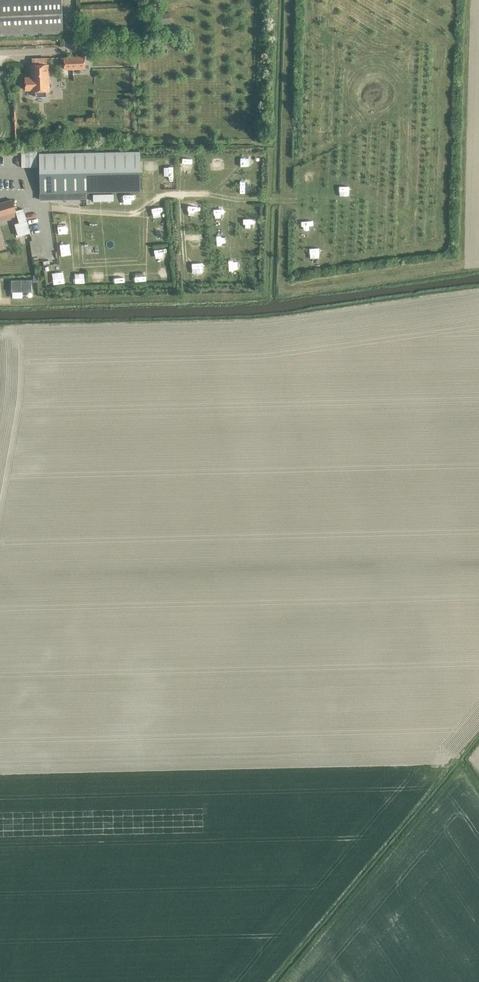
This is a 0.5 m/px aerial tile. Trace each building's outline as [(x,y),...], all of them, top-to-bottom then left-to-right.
[(63,33),(62,0),(0,0),(0,36),(63,33)] [(170,11),(159,13),(160,23),(171,21),(170,11)] [(85,68),(84,56),(64,57),(65,69),(85,68)] [(46,58),(41,58),(31,59),(31,77),(25,77),(26,90),(32,90),(32,91),(35,91),(36,97),(46,96),(46,91),(50,90),(48,64),(47,65),(46,58)] [(40,193),(141,191),(140,151),(39,153),(40,193)] [(12,200),(0,204),(0,216),(15,212),(12,200)] [(31,291),(31,279),(11,280),(11,292),(31,291)]
